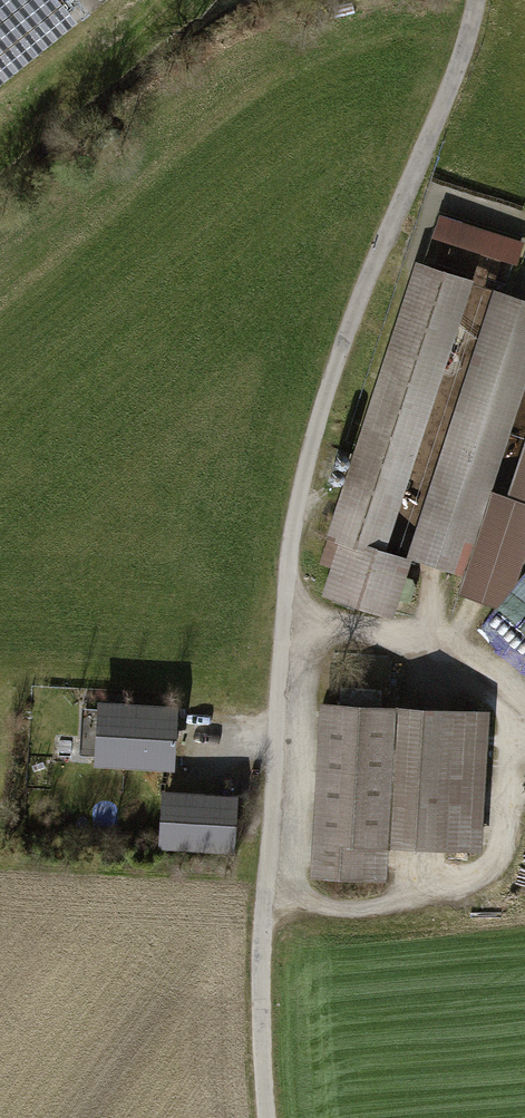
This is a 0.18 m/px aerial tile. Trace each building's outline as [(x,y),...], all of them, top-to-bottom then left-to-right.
[(81,28),(59,0),(0,0),(0,93),(81,28)] [(515,260),(520,245),(441,219),(436,235),(515,260)] [(470,284),(417,267),(325,559),(333,563),(324,592),(392,614),(409,559),(383,551),(470,284)] [(494,294),(410,550),(465,569),(491,489),(524,380),(524,304),(494,294)] [(480,313),(462,308),(392,537),(409,543),(480,313)] [(508,494),(524,500),(524,440),(508,494)] [(524,539),(524,500),(508,494),(491,489),(465,569),(458,590),(495,602),(513,582),(524,539)] [(173,709),(96,703),(92,764),(168,769),(173,709)] [(484,713),(319,705),(311,870),(388,873),(390,840),(478,844),(484,713)] [(230,799),(160,794),(157,846),(227,850),(230,799)]
